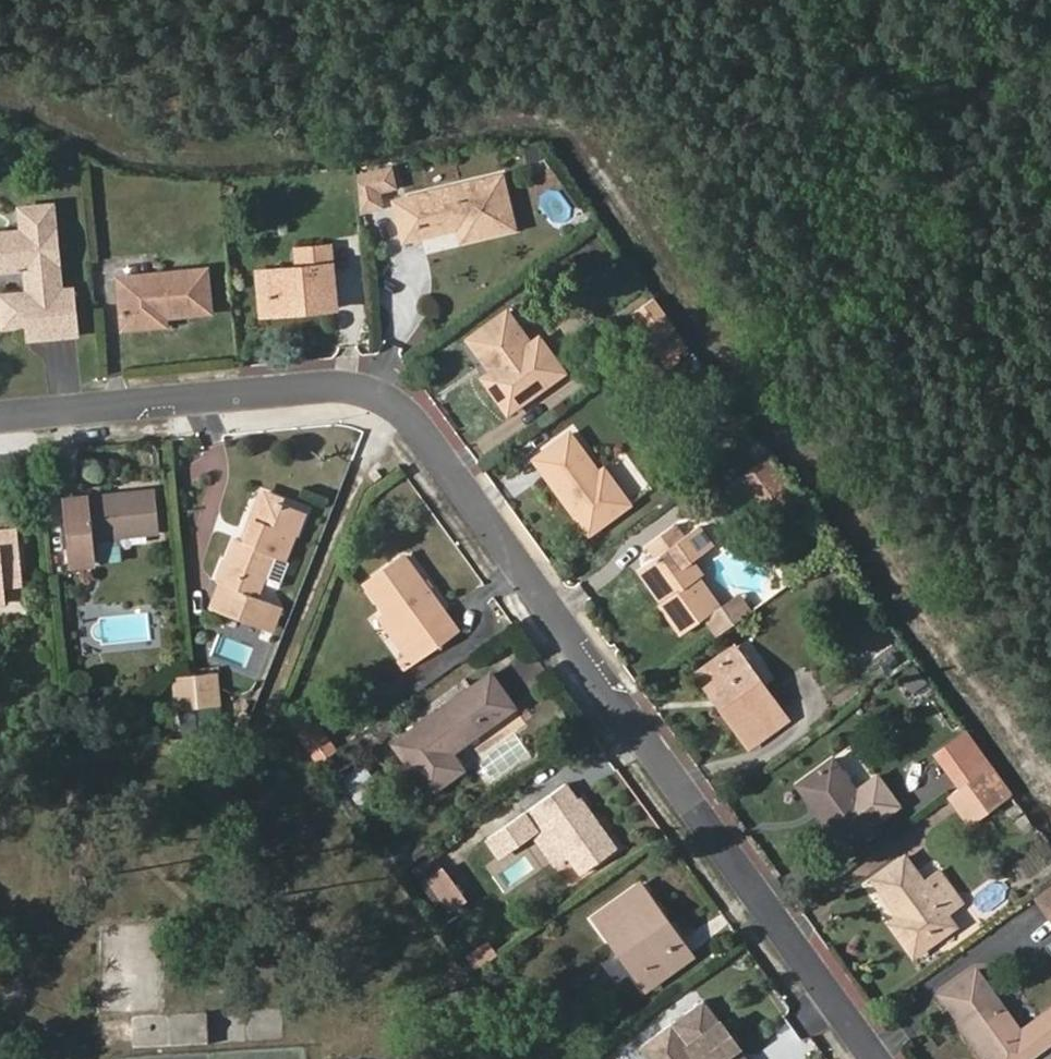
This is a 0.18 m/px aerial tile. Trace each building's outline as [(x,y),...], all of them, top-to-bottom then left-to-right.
[(389,184),(385,165),(353,172),(356,207),(378,204),(374,188),(389,184)] [(516,230),(503,171),(386,196),(397,242),(455,231),(458,242),(516,230)] [(20,228),(0,230),(0,266),(23,264),(26,291),(0,293),(0,307),(1,323),(26,321),(25,306),(37,304),(39,334),(74,330),(69,286),(58,287),(49,202),(17,205),(20,228)] [(286,245),(288,260),(253,264),(258,316),(337,309),(330,241),(286,245)] [(213,312),(208,266),(113,275),(117,332),(169,327),(169,318),(213,312)] [(629,312),(653,345),(656,343),(676,328),(653,296),(629,312)] [(26,321),(27,335),(39,334),(37,304),(25,306),(26,321)] [(527,345),(504,314),(462,344),(485,375),(476,380),(500,414),(559,373),(535,340),(527,345)] [(667,357),(686,342),(676,328),(656,343),(667,357)] [(595,473),(568,435),(531,462),(585,534),(628,505),(610,481),(604,486),(595,473)] [(784,509),(799,498),(764,450),(733,474),(756,501),(770,490),(784,509)] [(383,475),(397,464),(391,454),(376,464),(383,475)] [(610,481),(602,469),(595,473),(604,486),(610,481)] [(283,499),(284,493),(258,484),(239,532),(248,536),(263,499),(280,506),(283,499)] [(94,503),(93,492),(66,494),(73,562),(99,560),(97,536),(161,531),(156,486),(126,488),(127,500),(94,503)] [(126,488),(93,492),(94,503),(127,500),(126,488)] [(209,574),(222,579),(212,603),(271,626),(281,603),(259,594),(272,563),(279,566),(293,526),(300,507),(283,499),(280,506),(263,499),(248,536),(239,532),(232,530),(224,551),(219,550),(209,574)] [(293,526),(303,529),(309,510),(300,507),(293,526)] [(21,586),(16,524),(0,524),(0,589),(21,586)] [(644,545),(653,557),(641,565),(662,595),(654,601),(677,636),(700,618),(715,635),(723,629),(709,612),(713,608),(690,578),(698,571),(688,559),(707,543),(693,526),(678,537),(670,526),(644,545)] [(456,626),(403,554),(365,582),(387,610),(402,629),(407,624),(425,648),(456,626)] [(641,565),(633,571),(654,601),(662,595),(641,565)] [(723,629),(744,613),(731,597),(713,608),(709,612),(723,629)] [(410,660),(425,648),(407,624),(402,629),(387,610),(377,617),(410,660)] [(217,650),(251,664),(263,633),(242,624),(240,632),(226,626),(217,650)] [(702,666),(721,692),(710,700),(744,747),(788,715),(735,644),(702,666)] [(702,666),(691,674),(710,700),(721,692),(702,666)] [(223,704),(220,669),(195,671),(198,706),(223,704)] [(175,708),(198,706),(195,671),(172,674),(175,708)] [(513,705),(487,672),(394,742),(430,794),(463,770),(451,751),(513,705)] [(322,738),(307,718),(294,727),(309,748),(322,738)] [(851,784),(829,755),(802,777),(829,813),(821,820),(840,846),(898,804),(873,768),(851,784)] [(381,792),(360,763),(334,782),(355,811),(381,792)] [(1012,791),(992,763),(942,799),(962,825),(968,825),(1012,791)] [(802,777),(794,784),(821,820),(829,813),(802,777)] [(617,846),(568,781),(525,813),(537,829),(546,823),(569,855),(581,871),(617,846)] [(530,835),(553,868),(569,855),(546,823),(537,829),(530,835)] [(919,878),(903,856),(870,879),(899,916),(889,923),(912,954),(953,925),(943,909),(959,897),(936,866),(919,878)] [(440,867),(427,876),(451,908),(463,898),(440,867)] [(1029,893),(1050,924),(1050,877),(1029,893)] [(692,952),(639,881),(594,914),(646,985),(692,952)] [(938,991),(987,1058),(1025,1058),(1050,1040),(1050,1000),(1015,1026),(972,968),(938,991)] [(703,997),(641,1043),(654,1058),(673,1058),(690,1046),(699,1058),(749,1058),(703,997)] [(690,1046),(673,1058),(699,1058),(690,1046)]
